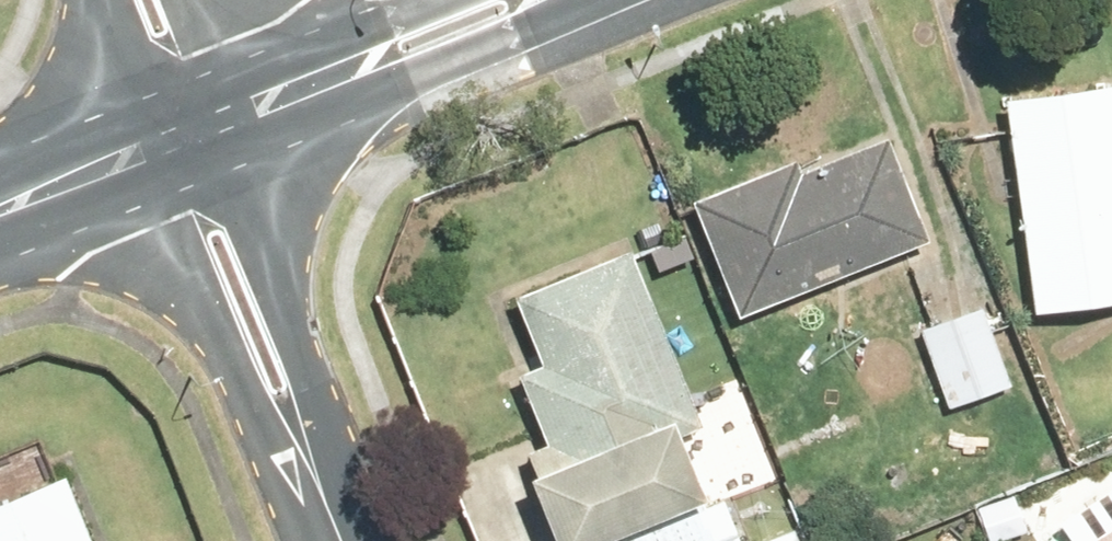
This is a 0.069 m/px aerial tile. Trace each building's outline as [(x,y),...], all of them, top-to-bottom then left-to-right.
[(1104,86),(995,102),(1027,319),(1111,306),(1111,141),(1104,86)] [(684,203),(731,318),(918,243),(876,139),(790,174),(785,162),(684,203)] [(619,251),(502,299),(530,367),(507,376),(536,447),(498,462),(531,540),(588,540),(688,500),(663,440),(692,428),(619,251)] [(995,311),(929,332),(954,410),(1020,389),(995,311)] [(0,498),(0,540),(87,540),(59,474),(0,498)] [(1090,540),(1111,540),(1111,527),(1090,540)]
